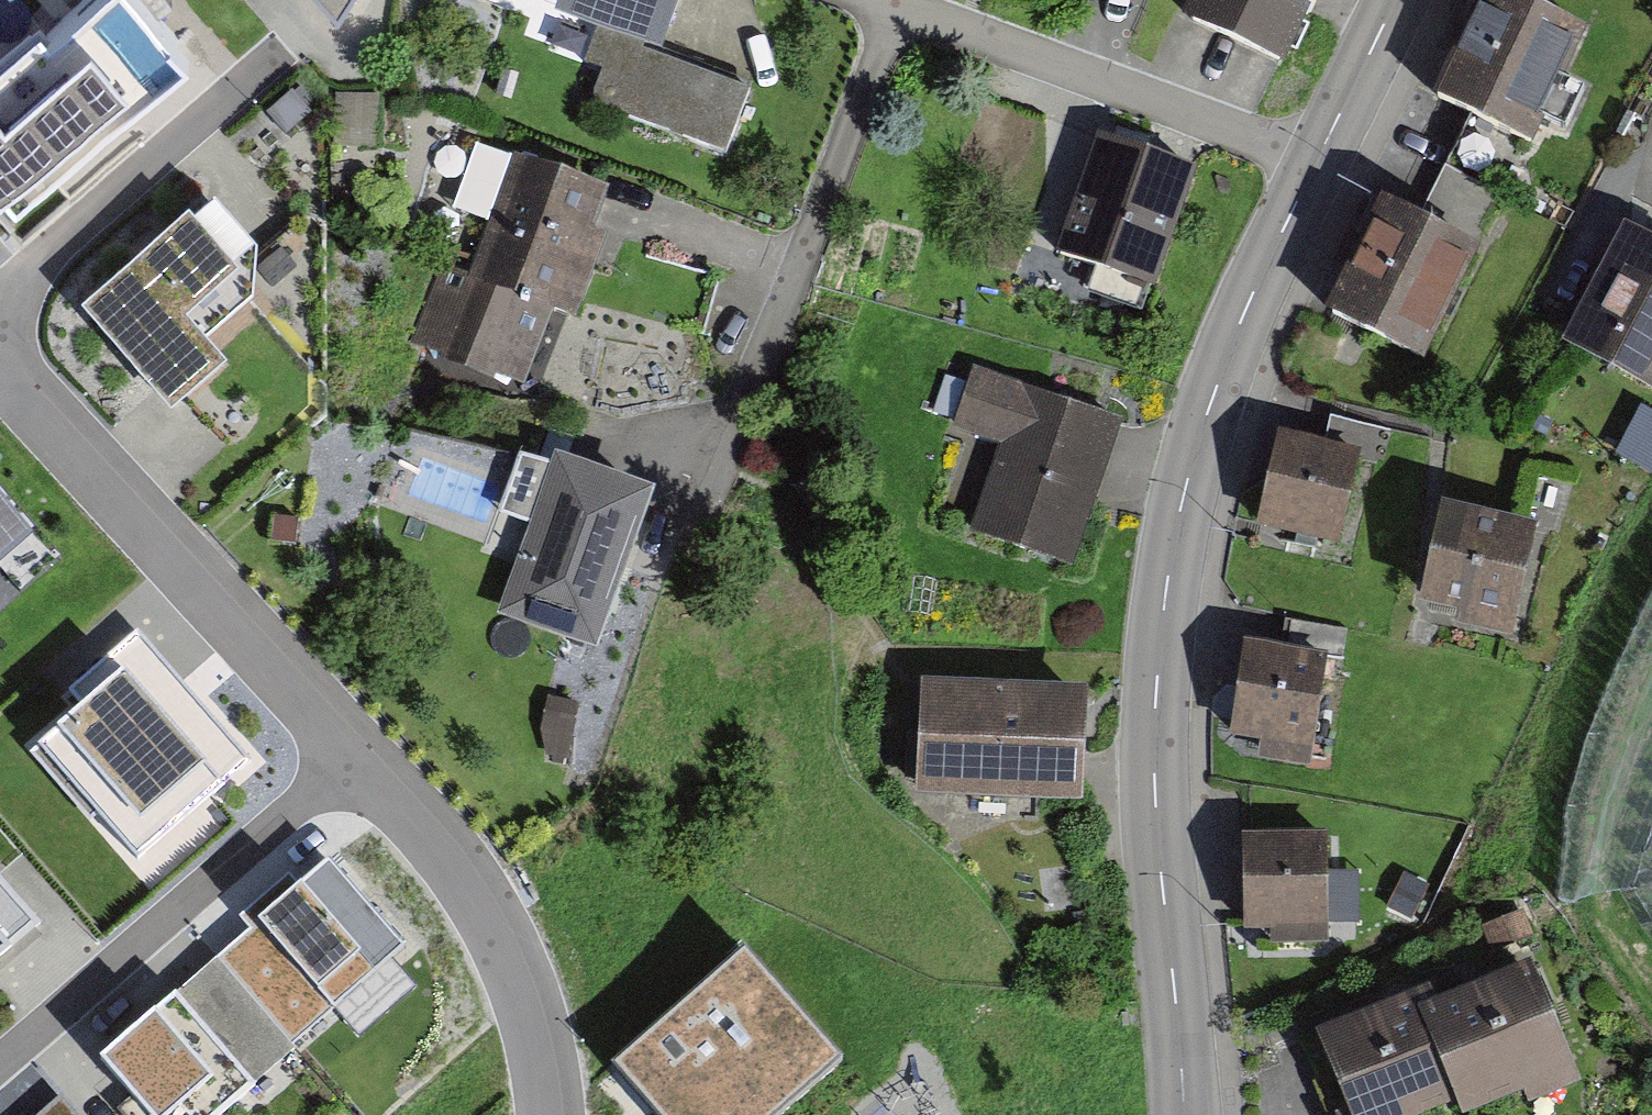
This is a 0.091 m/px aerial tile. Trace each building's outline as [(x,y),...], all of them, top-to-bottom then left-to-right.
[(49,192),(222,41),(186,0),(94,0),(0,82),(0,136),(49,192)] [(337,17),(347,0),(322,0),(337,17)] [(678,0),(555,0),(541,36),(649,76),(678,0)] [(1190,13),(1285,58),(1313,0),(1196,0),(1190,13)] [(1575,61),(1473,14),(1419,133),(1521,179),(1575,61)] [(574,133),(708,185),(734,120),(600,68),(574,133)] [(311,114),(294,94),(270,115),(287,135),(311,114)] [(358,95),(338,94),(336,147),(378,149),(380,96),(358,95)] [(1156,283),(1195,173),(1170,164),(1098,138),(1059,249),(1156,283)] [(545,343),(593,217),(503,183),(454,309),(447,305),(415,388),(505,415),(534,339),(545,343)] [(259,365),(223,322),(271,281),(220,221),(116,308),(204,411),(259,365)] [(1626,226),(1567,339),(1651,383),(1651,240),(1626,226)] [(1459,272),(1364,232),(1316,347),(1410,387),(1459,272)] [(1106,461),(1118,429),(975,377),(957,424),(1002,442),(974,526),(1071,562),(1106,461)] [(648,503),(521,458),(501,513),(533,525),(500,615),(595,649),(648,503)] [(1356,485),(1262,465),(1241,564),(1336,583),(1356,485)] [(33,538),(0,500),(0,568),(33,538)] [(1530,563),(1424,541),(1403,641),(1509,663),(1530,563)] [(249,761),(153,653),(137,634),(66,696),(83,715),(40,753),(136,862),(249,761)] [(1315,682),(1227,672),(1216,767),(1245,771),(1245,793),(1300,799),(1315,682)] [(1073,719),(907,710),(900,823),(1067,833),(1073,719)] [(1315,861),(1226,863),(1229,961),(1256,960),(1255,975),(1319,975),(1318,959),(1315,861)] [(40,928),(0,881),(0,962),(40,928)] [(609,1048),(663,1114),(773,1114),(855,1049),(758,929),(609,1048)] [(148,1114),(216,1114),(294,1050),(219,961),(101,1060),(148,1114)] [(1517,995),(1421,1034),(1415,1019),(1298,1063),(1319,1114),(1567,1114),(1517,995)] [(43,1114),(76,1114),(62,1099),(43,1114)]
